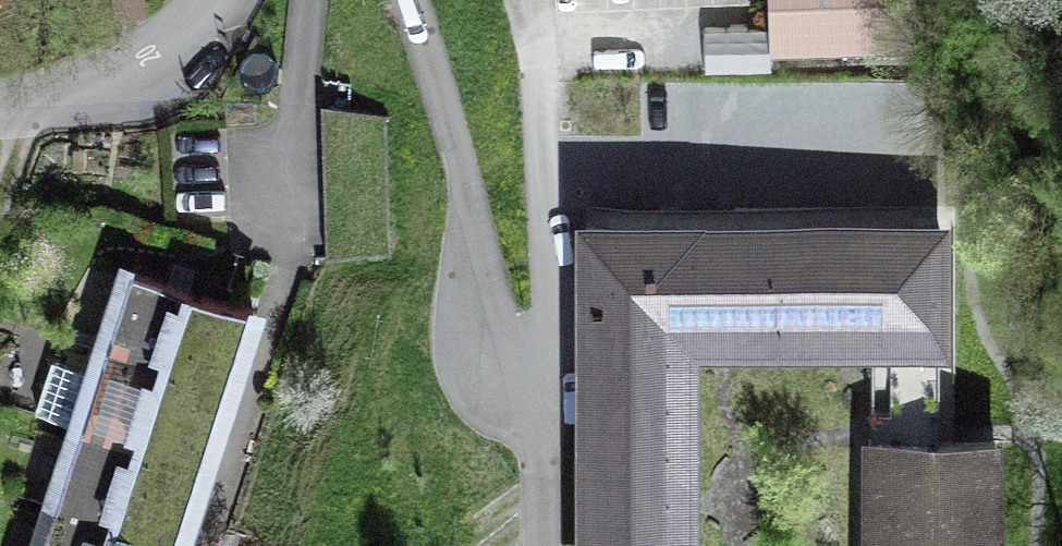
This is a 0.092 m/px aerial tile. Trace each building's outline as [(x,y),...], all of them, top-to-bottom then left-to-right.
[(773,53),(919,49),(918,0),(771,0),(773,53)] [(685,28),(689,91),(754,88),(751,25),(685,28)] [(587,228),(586,545),(674,545),(674,330),(939,330),(939,229),(695,230),(694,228),(587,228)] [(190,505),(217,423),(242,343),(254,309),(129,269),(95,375),(53,361),(36,414),(78,427),(39,545),(177,545),(190,505)] [(880,351),(881,418),(956,417),(955,350),(880,351)] [(869,440),(869,545),(995,545),(995,440),(869,440)]
